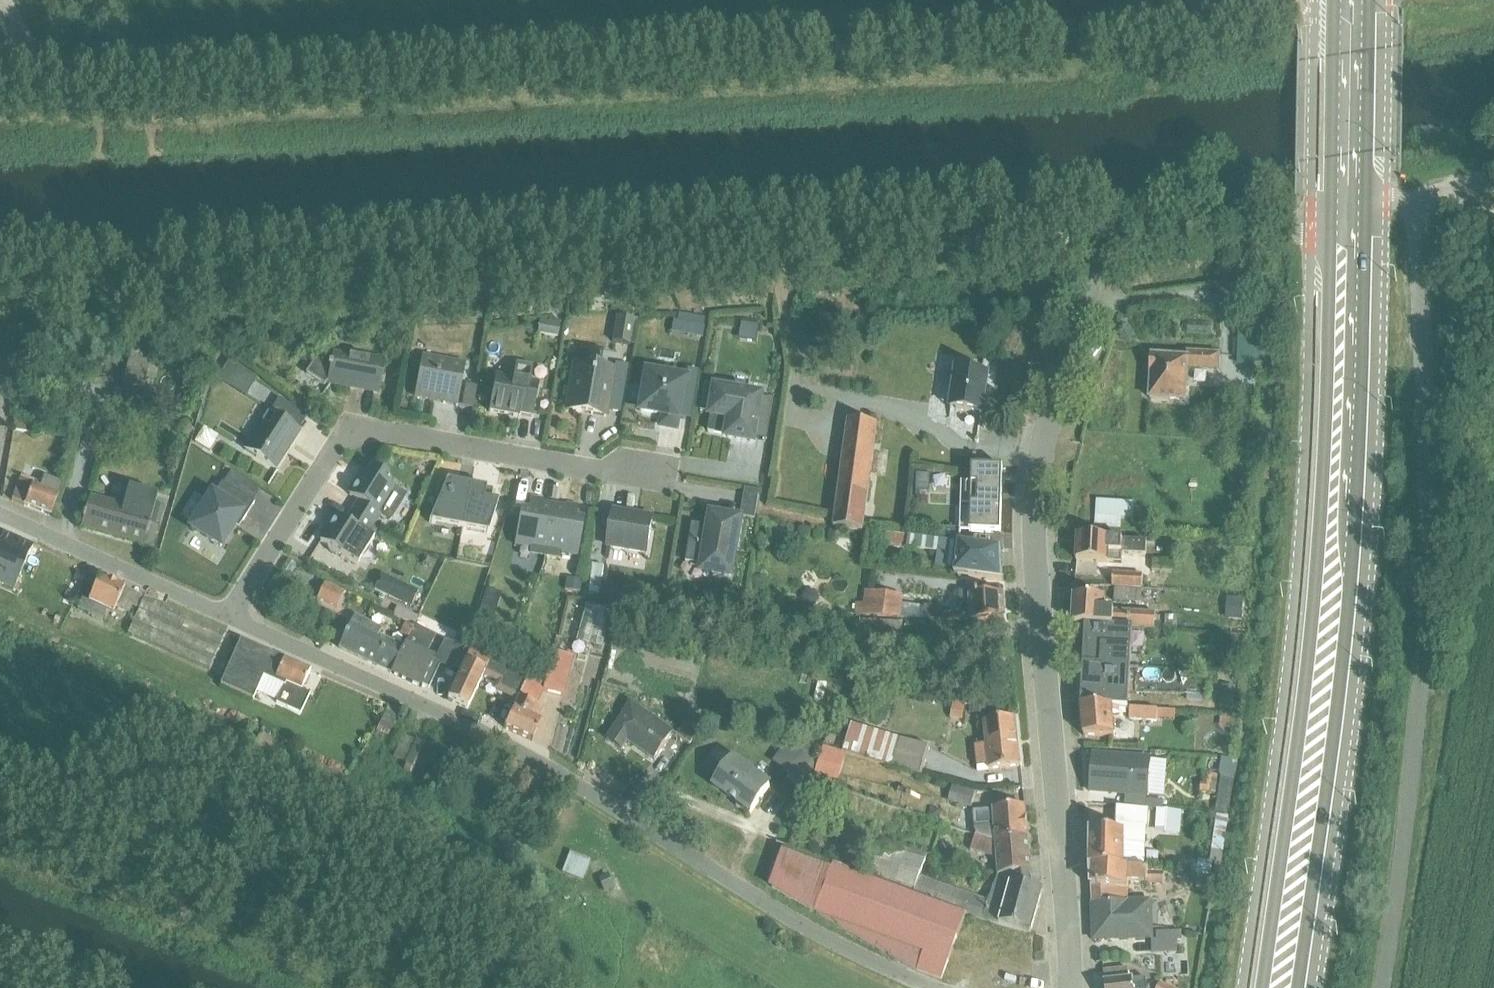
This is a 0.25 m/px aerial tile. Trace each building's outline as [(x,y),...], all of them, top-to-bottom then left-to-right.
[(615,316),(611,342),(633,345),(637,320),(615,316)] [(540,320),(537,335),(558,339),(560,323),(540,320)] [(674,320),(672,332),(704,338),(706,326),(674,320)] [(317,357),(306,374),(325,386),(329,380),(380,391),(387,359),(350,352),(350,356),(333,353),(332,361),(317,357)] [(1149,357),(1148,371),(1152,371),(1150,398),(1186,401),(1188,368),(1219,370),(1220,354),(1187,352),(1187,358),(1153,356),(1153,357),(1149,357)] [(458,406),(462,385),(466,362),(423,355),(415,396),(435,400),(435,399),(444,400),(443,403),(458,406)] [(229,360),(218,379),(246,396),(258,378),(229,360)] [(607,412),(615,368),(575,361),(567,410),(606,416),(607,412)] [(496,375),(489,412),(520,418),(520,415),(533,418),(539,383),(531,382),(534,366),(516,363),(513,378),(496,375)] [(615,368),(607,412),(620,414),(628,366),(615,364),(615,368)] [(955,369),(949,408),(983,413),(988,374),(955,369)] [(647,370),(639,412),(663,416),(661,426),(677,429),(686,376),(647,370)] [(462,385),(458,406),(473,409),(477,388),(462,385)] [(755,437),(762,398),(763,393),(714,385),(708,419),(711,419),(709,433),(729,436),(728,438),(731,438),(733,436),(733,435),(737,436),(737,438),(751,441),(754,442),(755,437)] [(270,411),(299,430),(307,416),(278,398),(270,411)] [(762,398),(755,437),(767,440),(774,400),(762,398)] [(299,430),(270,411),(267,409),(242,448),(275,469),(286,452),(290,443),(292,444),(301,431),(299,430)] [(15,419),(13,430),(35,434),(36,422),(15,419)] [(848,420),(834,527),(864,531),(878,424),(848,420)] [(204,427),(194,442),(209,452),(219,437),(204,427)] [(999,470),(1003,470),(1003,467),(973,467),(972,484),(962,483),(962,504),(972,505),(971,532),(1001,533),(1002,499),(998,499),(999,470)] [(353,509),(376,524),(381,516),(390,521),(407,495),(387,482),(390,478),(374,468),(369,475),(364,472),(350,495),(358,500),(353,509)] [(224,485),(253,502),(261,489),(231,472),(224,485)] [(33,508),(41,484),(21,476),(12,500),(33,508)] [(41,484),(61,491),(64,483),(44,476),(41,484)] [(446,481),(430,522),(489,533),(498,502),(490,500),(492,490),(446,481)] [(253,502),(224,485),(222,483),(216,492),(214,491),(191,527),(221,547),(239,518),(244,521),(255,503),(253,502)] [(41,484),(33,508),(51,516),(61,491),(41,484)] [(149,525),(155,505),(158,496),(128,489),(124,506),(89,496),(82,520),(84,520),(82,527),(144,544),(149,525)] [(746,489),(742,516),(756,518),(760,491),(746,489)] [(517,533),(515,546),(531,549),(530,554),(545,557),(554,506),(543,504),(543,499),(531,497),(528,511),(521,510),(517,533)] [(1097,500),(1095,526),(1121,528),(1122,518),(1134,519),(1135,502),(1097,500)] [(554,506),(545,557),(561,559),(562,554),(578,557),(584,521),(576,520),(579,505),(566,503),(565,507),(554,506)] [(155,505),(149,525),(159,528),(166,508),(155,505)] [(376,524),(353,509),(345,521),(337,515),(321,541),(358,564),(374,538),(369,535),(376,524)] [(614,511),(608,548),(647,555),(654,518),(614,511)] [(693,525),(686,563),(700,565),(699,574),(730,579),(740,521),(722,518),(721,524),(712,522),(711,528),(693,525)] [(940,541),(960,543),(962,531),(941,528),(940,541)] [(16,538),(0,531),(0,576),(24,587),(22,592),(31,596),(33,591),(41,594),(38,601),(74,617),(76,613),(78,609),(83,599),(62,589),(61,591),(42,582),(45,575),(20,564),(4,558),(5,555),(8,557),(16,538)] [(515,546),(517,533),(507,531),(503,549),(514,552),(515,546)] [(960,543),(940,541),(886,534),(885,546),(908,549),(908,547),(940,551),(938,566),(956,569),(955,575),(1003,581),(1001,549),(960,543)] [(1078,537),(1077,560),(1120,563),(1121,552),(1146,554),(1147,541),(1078,537)] [(4,558),(20,564),(22,559),(23,559),(30,544),(16,538),(8,557),(5,555),(4,558)] [(1115,587),(1142,589),(1143,574),(1113,572),(1112,587),(1115,587)] [(382,574),(374,590),(411,606),(418,590),(382,574)] [(83,599),(78,609),(105,621),(109,612),(113,614),(117,606),(125,587),(100,576),(89,602),(83,599)] [(325,582),(317,599),(337,608),(344,592),(325,582)] [(125,587),(117,606),(130,612),(132,606),(139,609),(134,621),(129,618),(123,630),(210,669),(226,633),(125,587)] [(1142,589),(1115,587),(1114,601),(1141,603),(1142,589)] [(807,590),(803,598),(807,606),(815,607),(820,599),(816,591),(807,590)] [(857,603),(856,614),(970,621),(1005,619),(1005,618),(1004,594),(970,596),(970,593),(956,592),(953,610),(903,604),(904,595),(866,590),(864,604),(857,603)] [(1073,625),(1133,628),(1155,629),(1156,614),(1105,610),(1106,598),(1075,597),(1073,625)] [(587,604),(577,640),(602,647),(612,611),(587,604)] [(393,615),(415,625),(418,617),(397,607),(393,615)] [(78,609),(76,613),(103,625),(105,621),(78,609)] [(391,673),(404,647),(380,636),(383,628),(355,615),(339,648),(391,673)] [(1165,615),(1164,630),(1177,630),(1178,615),(1165,615)] [(860,620),(859,645),(901,648),(903,623),(860,620)] [(408,638),(414,627),(405,623),(400,634),(408,638)] [(404,647),(391,673),(421,687),(423,685),(429,688),(441,664),(434,661),(435,658),(435,657),(426,654),(415,648),(420,640),(430,645),(436,635),(415,625),(414,627),(408,638),(404,647)] [(1133,628),(1073,625),(1076,651),(1084,652),(1083,665),(1130,668),(1133,628)] [(284,686),(278,701),(277,702),(301,713),(310,694),(302,690),(311,670),(241,639),(221,685),(253,699),(257,692),(263,677),(284,686)] [(434,661),(441,664),(460,674),(471,651),(444,639),(435,657),(435,658),(434,661)] [(415,648),(426,654),(430,645),(420,640),(415,648)] [(471,651),(460,674),(448,700),(468,709),(484,674),(500,681),(497,688),(518,698),(528,676),(471,651)] [(528,676),(518,698),(505,728),(532,741),(541,721),(536,719),(542,708),(537,705),(544,690),(565,695),(574,657),(553,651),(545,684),(528,676)] [(1130,668),(1083,665),(1081,706),(1120,708),(1128,708),(1130,668)] [(263,677),(257,692),(278,701),(284,686),(263,677)] [(632,702),(607,739),(622,749),(628,740),(654,759),(674,731),(632,702)] [(390,705),(378,730),(389,736),(401,710),(390,705)] [(953,705),(951,718),(963,720),(965,707),(953,705)] [(1120,708),(1081,706),(1084,735),(1116,737),(1114,713),(1120,713),(1120,708)] [(1130,708),(1130,719),(1157,721),(1157,719),(1164,719),(1164,721),(1175,721),(1176,711),(1130,708)] [(691,716),(677,735),(691,745),(705,726),(704,725),(707,721),(697,713),(694,718),(691,716)] [(1221,713),(1220,726),(1241,728),(1243,714),(1221,713)] [(986,744),(975,746),(978,767),(989,766),(989,770),(1021,766),(1016,718),(984,722),(986,744)] [(852,723),(843,751),(923,774),(931,747),(852,723)] [(404,735),(394,757),(405,762),(404,764),(406,765),(404,769),(410,772),(424,744),(416,740),(416,741),(404,735)] [(788,743),(774,763),(809,786),(817,760),(815,760),(821,751),(808,742),(801,751),(788,743)] [(824,746),(814,779),(837,786),(848,753),(824,746)] [(1157,810),(1163,811),(1163,803),(1146,801),(1146,796),(1149,796),(1152,760),(1093,755),(1090,791),(1126,794),(1126,808),(1149,810),(1157,810)] [(735,757),(715,786),(739,803),(737,806),(749,815),(772,784),(735,757)] [(1221,773),(1216,811),(1229,814),(1237,759),(1222,757),(1220,773),(1221,773)] [(1196,783),(1195,792),(1207,793),(1207,792),(1216,793),(1218,774),(1204,772),(1203,784),(1196,783)] [(956,787),(952,802),(975,809),(975,792),(956,787)] [(995,840),(1028,838),(1026,806),(974,810),(975,827),(976,834),(995,840)] [(1149,810),(1126,808),(1118,808),(1117,830),(1091,830),(1090,867),(1145,870),(1149,810)] [(1163,811),(1157,810),(1155,832),(1181,834),(1182,812),(1163,811)] [(1199,861),(1198,873),(1211,874),(1212,862),(1222,863),(1229,816),(1217,815),(1211,861),(1199,859),(1199,861)] [(489,819),(484,827),(497,834),(501,827),(489,819)] [(998,875),(1031,873),(1028,838),(995,840),(976,834),(972,850),(997,859),(998,875)] [(869,877),(967,913),(1031,933),(1043,892),(1032,889),(1031,873),(998,875),(989,901),(920,876),(928,855),(874,839),(871,852),(877,853),(869,877)] [(967,913),(869,877),(785,846),(773,888),(918,971),(942,980),(967,913)] [(570,851),(562,872),(582,880),(591,859),(570,851)] [(603,859),(591,864),(604,892),(615,887),(603,859)] [(1198,873),(1199,861),(1187,860),(1186,872),(1198,873)] [(1145,870),(1090,867),(1092,903),(1129,901),(1129,883),(1164,885),(1165,873),(1145,870)] [(1129,901),(1092,903),(1094,940),(1114,940),(1114,938),(1152,937),(1151,901),(1129,901)] [(1156,939),(1151,939),(1152,952),(1178,952),(1178,939),(1181,939),(1181,930),(1156,931),(1156,939)] [(1104,971),(1106,987),(1147,987),(1145,978),(1129,980),(1127,968),(1104,971)]
